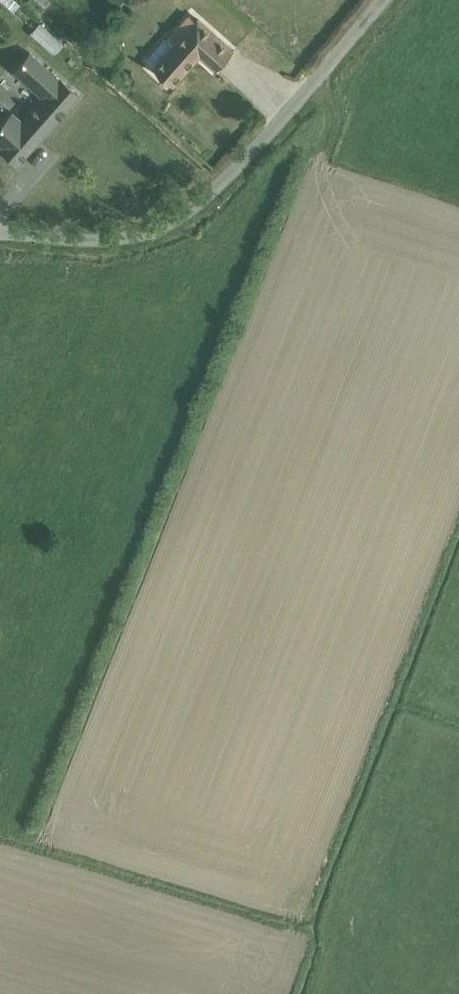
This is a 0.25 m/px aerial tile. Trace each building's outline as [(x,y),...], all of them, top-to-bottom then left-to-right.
[(232,57),(198,22),(152,68),(173,89),(207,55),(221,69),(232,57)] [(15,167),(73,97),(30,60),(14,80),(40,102),(18,128),(6,118),(0,125),(0,154),(15,167)]
